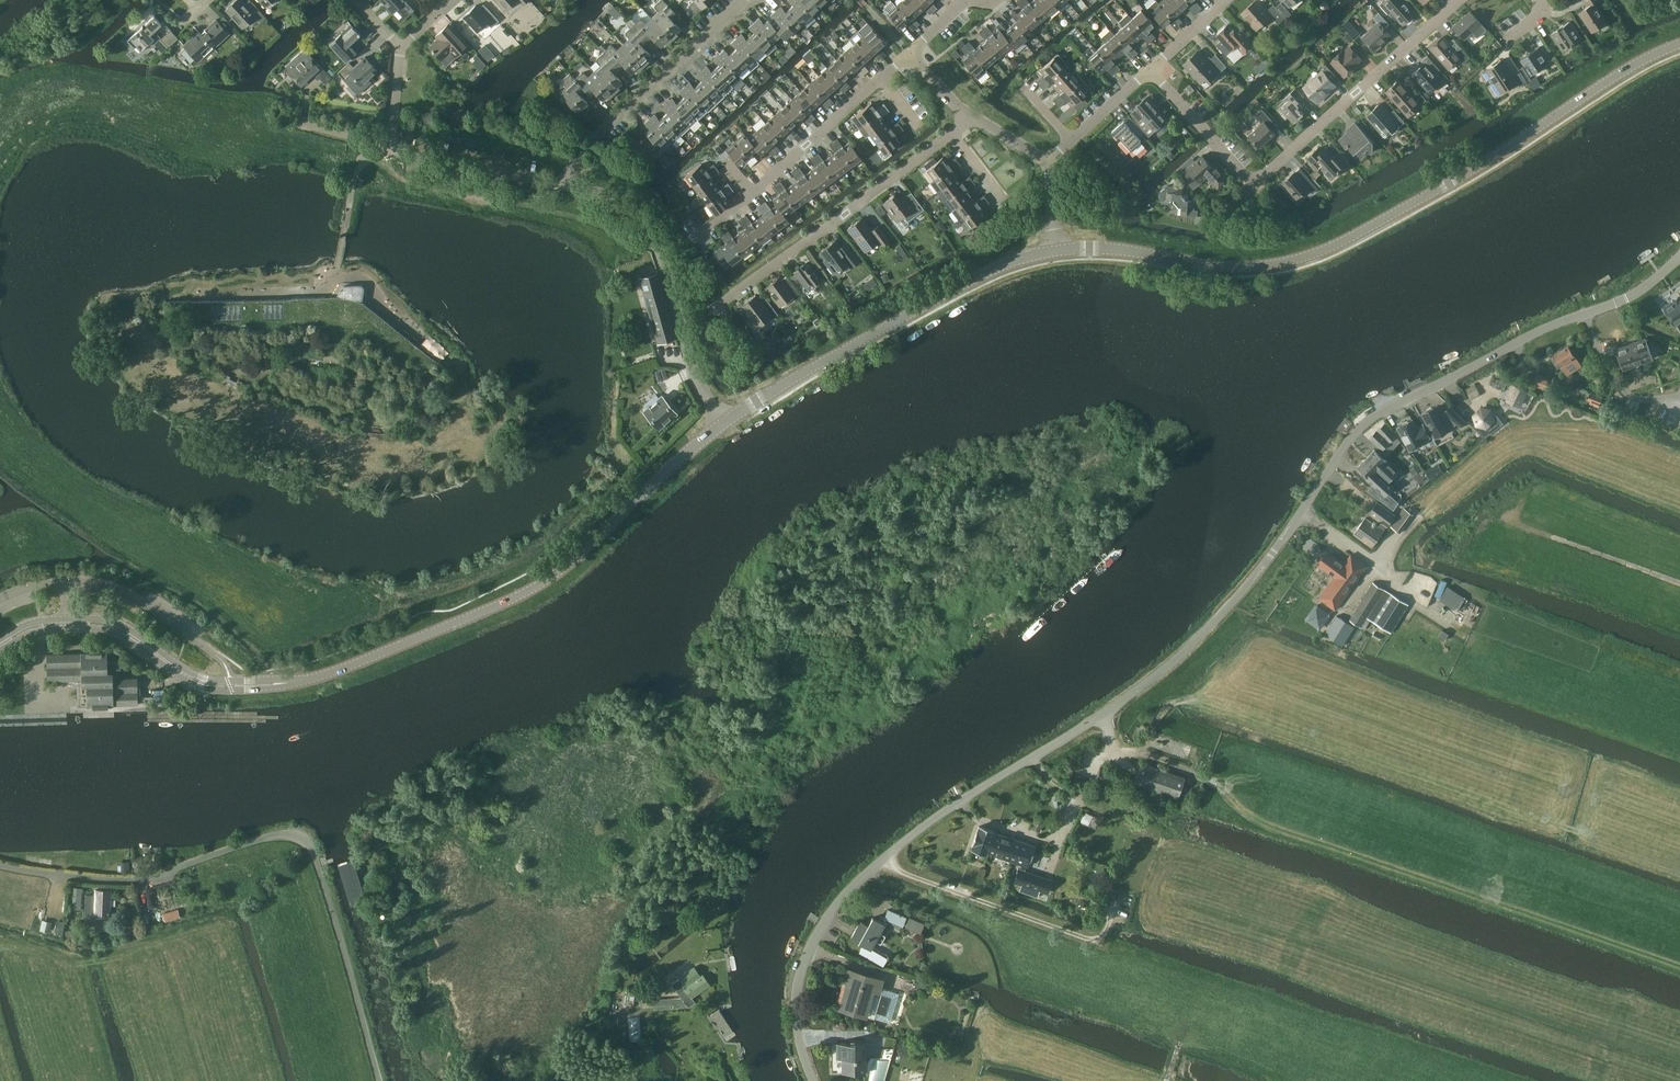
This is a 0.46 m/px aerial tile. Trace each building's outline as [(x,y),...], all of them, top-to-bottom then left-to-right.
[(236,21),(242,27),(255,16),(261,22),(266,18),(252,2),(247,6),(241,0),(236,0),(226,9),(236,21)] [(414,0),(382,0),(392,12),(397,7),(400,11),(399,11),(401,13),(402,13),(405,16),(418,4),(414,0)] [(505,10),(516,0),(495,0),(505,10)] [(655,4),(654,5),(654,6),(654,7),(655,8),(658,12),(652,17),(672,39),(680,32),(678,30),(680,28),(673,20),(678,16),(663,0),(660,0),(655,4)] [(693,0),(690,4),(689,4),(689,5),(689,6),(689,7),(689,8),(693,12),(689,15),(692,18),(711,0),(693,0)] [(797,0),(788,0),(791,3),(793,5),(789,8),(802,23),(811,15),(797,0)] [(814,0),(797,0),(811,15),(820,7),(814,0)] [(907,0),(902,0),(896,6),(916,27),(919,24),(913,17),(918,12),(907,0)] [(923,0),(907,0),(918,12),(923,7),(930,15),(933,11),(923,0)] [(933,11),(937,8),(930,1),(931,0),(923,0),(933,11)] [(1020,0),(1018,0),(1016,2),(1022,10),(1017,14),(1029,29),(1038,21),(1020,0)] [(1036,0),(1033,0),(1030,3),(1027,0),(1020,0),(1038,21),(1047,14),(1036,0)] [(1051,0),(1036,0),(1047,14),(1056,6),(1051,0)] [(1145,6),(1162,26),(1168,21),(1176,30),(1180,27),(1178,25),(1159,3),(1156,0),(1152,0),(1145,6)] [(1181,10),(1172,0),(1162,0),(1159,3),(1178,25),(1182,22),(1175,14),(1181,10)] [(1186,5),(1194,15),(1198,11),(1188,0),(1172,0),(1181,10),(1186,5)] [(1198,11),(1201,8),(1194,0),(1188,0),(1198,11)] [(1248,21),(1256,30),(1271,16),(1278,24),(1285,18),(1276,7),(1273,4),(1267,10),(1258,0),(1255,0),(1241,13),(1248,21)] [(1384,3),(1381,5),(1389,13),(1391,11),(1403,25),(1416,13),(1405,0),(1385,0),(1383,2),(1384,3)] [(1585,21),(1592,32),(1607,22),(1594,3),(1598,0),(1585,0),(1589,6),(1580,12),(1579,12),(1585,21)] [(916,27),(896,6),(891,1),(882,9),(900,29),(905,23),(912,31),(916,27)] [(1281,2),(1276,7),(1285,18),(1286,18),(1291,13),(1281,2)] [(463,16),(468,21),(477,31),(487,22),(491,27),(499,21),(486,7),(481,11),(476,5),(463,16)] [(802,23),(789,8),(785,12),(783,10),(784,9),(780,6),(775,11),(794,31),(802,23)] [(1029,29),(1017,14),(1014,10),(1010,14),(1016,22),(1011,26),(1023,41),(1033,33),(1029,29)] [(1141,10),(1132,18),(1151,40),(1155,37),(1148,30),(1154,25),(1141,10)] [(794,31),(775,11),(770,16),(773,19),(774,19),(776,21),(772,24),(772,25),(780,34),(785,39),(794,31)] [(1471,12),(1460,21),(1453,27),(1464,39),(1472,32),(1478,38),(1487,30),(1471,12)] [(1151,40),(1132,18),(1127,13),(1118,21),(1123,26),(1136,41),(1141,36),(1148,44),(1151,40)] [(1388,22),(1386,21),(1379,13),(1374,17),(1379,23),(1363,37),(1365,39),(1364,40),(1367,43),(1368,43),(1372,47),(1371,47),(1372,48),(1373,48),(1375,50),(1382,44),(1381,43),(1390,35),(1383,27),(1388,22)] [(163,26),(162,24),(154,16),(145,23),(147,25),(144,28),(143,26),(128,40),(126,38),(118,45),(129,57),(136,50),(140,55),(151,45),(161,57),(170,49),(163,41),(173,32),(166,24),(163,26)] [(672,39),(652,17),(646,23),(642,19),(641,19),(640,19),(639,19),(632,25),(648,43),(653,38),(660,46),(662,44),(664,46),(672,39)] [(772,25),(772,24),(768,19),(763,23),(761,21),(762,21),(758,17),(753,22),(772,42),(780,34),(772,25)] [(1355,38),(1362,31),(1348,17),(1342,23),(1355,38)] [(216,19),(214,21),(201,33),(199,31),(184,45),(186,48),(181,52),(190,63),(196,58),(198,61),(204,55),(204,56),(229,33),(216,19)] [(1576,31),(1570,21),(1551,34),(1558,43),(1560,42),(1565,49),(1579,40),(1574,32),(1576,31)] [(772,42),(753,22),(748,27),(751,30),(752,30),(754,32),(750,36),(763,50),(768,55),(776,47),(772,42)] [(858,31),(862,36),(882,58),(886,55),(879,47),(885,42),(872,28),(867,23),(858,31)] [(1023,41),(1011,26),(1006,30),(999,23),(995,26),(998,30),(1010,45),(1014,49),(1023,41)] [(360,34),(351,24),(329,44),(346,62),(357,52),(350,44),(360,34)] [(468,45),(457,33),(448,24),(435,36),(438,39),(429,47),(441,60),(450,51),(455,57),(468,45)] [(1256,44),(1239,24),(1231,31),(1226,26),(1217,34),(1222,40),(1216,44),(1226,55),(1236,46),(1244,54),(1256,44)] [(644,47),(648,43),(632,25),(626,31),(625,32),(625,33),(625,34),(626,35),(629,39),(623,44),(643,66),(651,59),(649,56),(651,55),(644,47)] [(1010,45),(998,30),(993,34),(987,26),(983,29),(1002,52),(1010,45)] [(1131,45),(1136,41),(1123,26),(1114,34),(1134,56),(1137,53),(1131,45)] [(1002,52),(983,29),(979,32),(985,40),(980,44),(993,59),(1002,52)] [(1134,56),(1114,34),(1110,29),(1101,37),(1105,42),(1118,57),(1123,52),(1130,59),(1134,56)] [(834,31),(830,35),(834,40),(839,36),(834,31)] [(763,50),(750,36),(746,40),(744,37),(741,33),(736,38),(754,58),(763,50)] [(1348,33),(1343,37),(1349,43),(1353,38),(1348,33)] [(878,61),(882,58),(862,36),(854,44),(867,58),(872,54),(878,61)] [(1456,52),(1443,36),(1430,48),(1448,69),(1459,59),(1463,64),(1470,57),(1461,47),(1456,52)] [(759,63),(754,58),(736,38),(731,43),(734,46),(736,48),(733,52),(750,71),(759,63)] [(1497,40),(1493,43),(1498,49),(1502,46),(1497,40)] [(993,59),(980,44),(975,49),(968,41),(965,44),(984,67),(993,59)] [(1113,61),(1118,57),(1105,42),(1096,50),(1116,72),(1120,69),(1113,61)] [(485,44),(478,50),(487,60),(494,55),(485,44)] [(643,66),(623,44),(617,50),(613,46),(612,46),(611,46),(610,46),(603,52),(619,69),(624,65),(631,73),(633,71),(635,73),(643,66)] [(862,63),(867,58),(854,44),(845,52),(864,74),(868,70),(862,63)] [(984,67),(965,44),(961,47),(967,55),(961,60),(977,79),(987,71),(984,67)] [(790,45),(782,53),(788,59),(796,51),(790,45)] [(1116,72),(1096,50),(1092,45),(1083,53),(1100,73),(1106,68),(1112,75),(1116,72)] [(1344,52),(1343,50),(1331,60),(1345,76),(1356,65),(1355,63),(1360,58),(1350,47),(1344,52)] [(1549,62),(1539,47),(1521,59),(1531,75),(1544,66),(1543,65),(1549,62)] [(308,54),(307,54),(303,49),(285,66),(289,71),(301,85),(320,67),(308,54)] [(750,71),(733,52),(729,56),(726,53),(727,53),(724,49),(718,54),(741,79),(750,71)] [(1205,58),(1199,51),(1184,64),(1206,88),(1213,82),(1211,80),(1227,66),(1216,54),(1211,59),(1209,57),(1207,57),(1205,58)] [(481,68),(487,62),(477,52),(471,58),(481,68)] [(615,74),(619,69),(603,52),(597,58),(596,59),(596,60),(596,61),(597,62),(600,65),(594,71),(614,92),(622,85),(620,83),(622,81),(615,74)] [(864,74),(845,52),(836,60),(849,74),(854,70),(861,77),(864,74)] [(1044,76),(1037,82),(1040,86),(1062,66),(1066,63),(1058,53),(1039,70),(1044,76)] [(741,79),(718,54),(713,59),(717,63),(717,62),(719,64),(715,68),(733,87),(741,79)] [(783,55),(778,58),(778,61),(782,65),(787,60),(783,55)] [(1419,71),(1417,69),(1412,73),(1428,91),(1433,86),(1435,89),(1443,82),(1436,74),(1440,70),(1428,56),(1423,60),(1426,65),(1419,71)] [(338,73),(344,79),(357,94),(371,82),(367,78),(377,69),(365,57),(354,67),(349,62),(338,73)] [(1265,58),(1260,63),(1265,68),(1270,63),(1265,58)] [(1504,60),(1503,59),(1486,70),(1495,82),(1496,82),(1503,92),(1517,82),(1520,86),(1527,81),(1519,69),(1513,74),(1504,60)] [(844,79),(849,74),(836,60),(827,68),(847,89),(850,86),(844,79)] [(1335,85),(1331,81),(1336,76),(1324,62),(1319,67),(1323,72),(1305,88),(1317,102),(1324,96),(1323,95),(1335,85)] [(733,87),(715,68),(711,72),(709,70),(710,69),(706,65),(701,70),(724,95),(733,87)] [(1055,88),(1070,75),(1062,66),(1040,86),(1043,90),(1050,83),(1055,88)] [(843,93),(847,89),(827,68),(818,75),(831,90),(837,85),(843,93)] [(764,69),(760,73),(766,80),(770,76),(764,69)] [(724,95),(701,70),(696,75),(699,79),(700,78),(702,80),(698,84),(715,103),(724,95)] [(614,92),(594,71),(588,77),(584,73),(584,72),(583,72),(582,72),(581,72),(581,73),(575,78),(574,79),(583,88),(583,89),(590,97),(595,92),(602,99),(604,97),(606,100),(614,92)] [(1056,104),(1082,80),(1075,71),(1070,75),(1055,88),(1060,93),(1052,100),(1056,104)] [(325,83),(331,77),(326,72),(320,78),(325,83)] [(578,93),(583,89),(583,88),(574,79),(575,78),(569,73),(563,79),(562,80),(562,81),(562,82),(563,83),(566,86),(560,92),(562,95),(559,98),(563,103),(567,100),(578,112),(587,103),(578,93)] [(826,95),(831,90),(818,75),(810,83),(829,105),(833,102),(826,95)] [(1536,77),(1528,81),(1533,89),(1541,84),(1536,77)] [(1071,106),(1086,93),(1091,89),(1082,80),(1056,104),(1059,107),(1066,101),(1071,106)] [(1417,99),(1399,80),(1386,91),(1406,114),(1419,103),(1421,105),(1426,100),(1422,95),(1417,99)] [(548,82),(543,86),(549,93),(554,89),(548,82)] [(715,103),(698,84),(694,88),(692,86),(692,85),(689,82),(684,86),(707,111),(715,103)] [(829,105),(810,83),(801,91),(814,106),(819,101),(826,109),(829,105)] [(1189,95),(1195,90),(1190,84),(1184,90),(1189,95)] [(707,111),(684,86),(678,91),(682,95),(682,94),(684,97),(680,100),(698,119),(707,111)] [(1277,109),(1285,118),(1286,119),(1288,116),(1294,123),(1304,114),(1298,108),(1300,107),(1297,103),(1304,97),(1295,88),(1283,99),(1285,102),(1277,109)] [(808,111),(814,106),(801,91),(792,99),(811,121),(815,118),(808,111)] [(1426,91),(1422,94),(1427,100),(1431,97),(1426,91)] [(1138,123),(1137,124),(1145,133),(1146,132),(1149,136),(1167,120),(1147,97),(1135,108),(1135,109),(1130,114),(1138,123)] [(698,119),(680,100),(676,104),(674,102),(675,101),(672,98),(666,102),(689,127),(698,119)] [(808,124),(811,121),(792,99),(783,107),(796,122),(801,117),(808,124)] [(1306,112),(1310,108),(1302,101),(1298,104),(1306,112)] [(689,127),(666,102),(661,107),(664,111),(665,110),(667,113),(663,116),(681,135),(689,127)] [(871,103),(851,118),(858,128),(886,107),(883,103),(875,109),(871,103)] [(1389,114),(1380,103),(1366,115),(1385,135),(1397,124),(1400,127),(1405,122),(1394,110),(1389,114)] [(791,126),(796,122),(783,107),(774,115),(794,137),(797,134),(791,126)] [(886,107),(858,128),(865,137),(870,134),(885,122),(881,117),(889,111),(886,107)] [(1257,114),(1264,122),(1249,135),(1260,148),(1276,133),(1271,128),(1276,124),(1262,109),(1257,114)] [(722,110),(717,114),(721,119),(726,115),(722,110)] [(681,135),(663,116),(659,120),(657,118),(657,117),(654,114),(649,119),(667,139),(672,143),(681,135)] [(790,140),(794,137),(774,115),(765,123),(778,138),(783,133),(790,140)] [(667,139),(649,119),(644,123),(647,127),(648,127),(650,129),(645,133),(648,136),(642,142),(651,151),(657,157),(663,151),(659,146),(667,139)] [(1145,133),(1137,124),(1132,119),(1127,124),(1124,120),(1112,131),(1118,138),(1120,137),(1122,140),(1119,143),(1127,153),(1132,149),(1136,154),(1145,147),(1140,141),(1142,140),(1140,138),(1145,133)] [(877,144),(900,126),(897,122),(889,128),(885,122),(870,134),(877,144)] [(1349,128),(1350,129),(1339,140),(1346,148),(1348,146),(1354,153),(1361,147),(1364,151),(1371,152),(1373,151),(1373,143),(1355,122),(1349,128)] [(773,142),(778,138),(765,123),(756,131),(776,153),(780,150),(773,142)] [(903,130),(900,126),(877,144),(881,149),(877,152),(882,159),(884,159),(891,154),(889,150),(900,142),(895,136),(903,130)] [(772,156),(776,153),(756,131),(748,138),(748,139),(756,148),(756,149),(760,154),(766,149),(772,156)] [(751,153),(756,149),(756,148),(748,139),(748,138),(744,133),(734,141),(754,163),(757,160),(751,153)] [(722,134),(714,140),(718,145),(726,139),(722,134)] [(837,139),(833,142),(851,165),(860,158),(849,142),(843,146),(837,139)] [(750,167),(754,163),(734,141),(725,150),(738,164),(744,159),(750,167)] [(642,142),(639,144),(648,154),(651,151),(642,142)] [(851,165),(833,142),(829,145),(835,152),(829,157),(841,172),(851,165)] [(858,144),(854,148),(859,154),(863,151),(858,144)] [(1322,152),(1319,148),(1307,158),(1317,169),(1320,166),(1331,178),(1344,166),(1349,161),(1340,151),(1335,156),(1332,152),(1330,154),(1326,149),(1328,148),(1327,147),(1322,152)] [(1170,150),(1165,154),(1170,161),(1175,156),(1170,150)] [(841,172),(829,157),(824,161),(818,153),(814,156),(832,179),(841,172)] [(1194,188),(1200,182),(1207,176),(1217,188),(1227,178),(1215,165),(1213,167),(1202,155),(1181,174),(1194,188)] [(832,179),(814,156),(810,159),(816,167),(810,171),(822,187),(832,179)] [(934,179),(957,161),(954,157),(947,163),(942,157),(937,162),(933,157),(923,165),(934,179)] [(934,179),(930,182),(937,192),(941,189),(957,177),(953,171),(960,165),(957,161),(934,179)] [(693,185),(716,168),(713,164),(705,170),(701,164),(685,175),(693,185)] [(822,187),(810,171),(805,175),(799,167),(795,170),(813,194),(822,187)] [(719,172),(716,168),(693,185),(700,195),(715,183),(711,178),(719,172)] [(1295,172),(1284,182),(1298,198),(1308,188),(1313,193),(1321,186),(1311,175),(1313,177),(1310,179),(1300,168),(1295,172)] [(813,194),(795,170),(791,173),(797,181),(791,185),(803,201),(813,194)] [(941,189),(937,192),(944,201),(948,198),(972,180),(969,176),(961,182),(957,177),(941,189)] [(975,184),(972,180),(948,198),(956,207),(971,195),(967,190),(975,184)] [(803,201),(791,185),(786,189),(780,181),(776,184),(794,208),(803,201)] [(707,204),(730,187),(727,183),(719,189),(715,183),(700,195),(707,204)] [(794,208),(776,184),(772,187),(778,195),(772,199),(788,220),(789,220),(785,215),(794,208)] [(1160,192),(1160,198),(1162,200),(1165,200),(1167,198),(1174,199),(1174,202),(1179,207),(1182,208),(1181,215),(1194,216),(1195,206),(1193,205),(1193,200),(1189,200),(1190,196),(1186,193),(1183,192),(1183,188),(1178,188),(1178,186),(1168,185),(1168,189),(1164,188),(1160,192)] [(733,191),(730,187),(707,204),(714,214),(730,202),(725,197),(733,191)] [(909,223),(907,221),(924,209),(911,192),(899,202),(893,195),(882,203),(896,221),(895,222),(901,229),(909,223)] [(956,207),(951,211),(958,220),(986,199),(983,195),(975,201),(971,195),(956,207)] [(788,220),(772,199),(772,200),(776,205),(771,209),(765,201),(761,204),(779,228),(788,220)] [(986,199),(958,220),(966,230),(986,215),(981,209),(989,203),(986,199)] [(779,228),(761,204),(757,207),(763,215),(758,219),(769,235),(779,228)] [(880,205),(875,208),(881,215),(885,212),(880,204),(880,205)] [(769,235),(758,219),(752,223),(746,215),(742,218),(760,242),(769,235)] [(760,242),(742,218),(738,221),(744,229),(739,233),(750,249),(760,242)] [(871,231),(862,218),(848,229),(864,250),(877,240),(881,245),(888,240),(878,226),(871,231)] [(940,220),(936,223),(942,232),(946,228),(940,220)] [(750,249),(739,233),(733,238),(727,230),(723,233),(741,256),(750,249)] [(741,256),(723,233),(719,236),(725,243),(712,253),(720,264),(727,259),(731,263),(741,256)] [(850,261),(853,265),(859,261),(845,243),(840,247),(835,240),(819,252),(829,264),(827,265),(834,274),(850,261)] [(900,243),(895,247),(903,260),(908,257),(900,243)] [(793,271),(804,285),(803,286),(802,287),(802,288),(802,290),(803,291),(806,295),(805,295),(809,300),(811,298),(809,297),(817,290),(814,286),(821,280),(809,264),(801,270),(799,267),(793,271)] [(886,271),(880,273),(882,282),(889,280),(886,271)] [(793,272),(788,275),(793,282),(798,279),(793,272)] [(674,338),(656,273),(640,278),(658,342),(674,338)] [(779,306),(793,296),(796,300),(802,296),(797,288),(787,275),(781,280),(779,277),(766,287),(779,306)] [(872,277),(863,283),(868,290),(877,283),(872,277)] [(342,286),(335,297),(188,300),(188,318),(242,317),(242,324),(323,323),(324,356),(308,356),(309,367),(322,368),(331,369),(343,373),(349,365),(337,356),(338,335),(354,334),(358,332),(402,364),(408,359),(428,373),(437,361),(362,302),(364,286),(363,286),(361,284),(360,284),(343,285),(342,286)] [(768,301),(763,305),(755,295),(741,306),(756,326),(770,316),(772,318),(778,314),(768,301)] [(1674,323),(1677,324),(1679,322),(1679,295),(1665,306),(1664,309),(1674,323)] [(1616,349),(1623,368),(1652,357),(1645,339),(1616,349)] [(1580,366),(1580,365),(1567,345),(1553,354),(1555,357),(1551,360),(1557,368),(1560,366),(1566,375),(1580,366)] [(665,368),(655,371),(658,381),(668,378),(665,368)] [(243,382),(239,379),(235,385),(230,382),(231,376),(226,374),(223,381),(224,385),(234,390),(239,389),(243,382)] [(1536,374),(1532,383),(1547,388),(1550,380),(1536,374)] [(1473,386),(1464,391),(1469,400),(1478,395),(1473,386)] [(1514,386),(1508,400),(1519,405),(1525,391),(1514,386)] [(658,428),(676,412),(662,396),(659,398),(656,394),(643,405),(647,409),(644,412),(658,428)] [(1587,400),(1591,402),(1591,404),(1598,407),(1602,398),(1590,394),(1587,400)] [(1622,406),(1609,401),(1607,408),(1620,413),(1622,406)] [(1459,427),(1465,421),(1449,406),(1443,412),(1445,414),(1444,415),(1441,416),(1440,415),(1437,416),(1433,408),(1432,409),(1430,408),(1426,410),(1425,413),(1422,414),(1434,437),(1448,429),(1452,426),(1455,423),(1459,427)] [(1480,409),(1474,415),(1473,416),(1467,423),(1480,435),(1481,433),(1485,436),(1502,423),(1497,417),(1492,418),(1489,411),(1480,409)] [(1416,428),(1411,420),(1409,422),(1406,421),(1401,424),(1400,426),(1397,428),(1409,450),(1424,442),(1423,440),(1428,437),(1422,425),(1416,428)] [(1395,436),(1385,423),(1377,430),(1370,438),(1382,449),(1395,436)] [(366,440),(383,442),(384,433),(381,432),(380,427),(371,428),(371,431),(366,432),(366,440)] [(1374,450),(1364,460),(1387,482),(1397,472),(1386,462),(1386,461),(1374,450)] [(1364,460),(1358,467),(1374,482),(1368,490),(1393,509),(1398,502),(1387,493),(1392,487),(1387,482),(1364,460)] [(1378,527),(1365,518),(1353,533),(1372,547),(1383,531),(1382,531),(1387,525),(1387,526),(1395,515),(1376,502),(1369,512),(1382,522),(1378,527)] [(1404,507),(1390,526),(1400,533),(1414,514),(1404,507)] [(1335,610),(1367,566),(1351,554),(1344,564),(1327,551),(1318,563),(1319,564),(1319,563),(1335,575),(1319,598),(1335,610)] [(1384,589),(1372,582),(1349,619),(1360,626),(1366,617),(1384,589)] [(1448,584),(1440,598),(1457,608),(1465,594),(1448,584)] [(1384,589),(1366,617),(1391,632),(1408,604),(1384,589)] [(1308,624),(1328,624),(1328,610),(1308,609),(1308,624)] [(1337,615),(1325,633),(1343,644),(1354,626),(1337,615)] [(1448,634),(1442,630),(1438,636),(1444,640),(1448,634)] [(107,652),(47,654),(48,681),(77,680),(78,706),(138,705),(137,677),(108,678),(107,652)] [(1176,799),(1183,777),(1140,762),(1133,784),(1176,799)] [(1031,827),(1039,831),(1044,819),(1036,815),(1031,827)] [(978,826),(971,848),(985,852),(990,854),(1007,859),(1020,864),(1018,869),(1017,868),(1013,881),(1021,884),(1019,890),(1036,896),(1038,889),(1046,892),(1050,880),(1023,871),(1025,865),(1026,866),(1033,845),(1014,839),(991,831),(992,830),(978,826)] [(339,864),(352,905),(367,901),(354,859),(339,864)] [(117,873),(128,872),(128,862),(117,862),(117,873)] [(1088,883),(1090,895),(1099,893),(1097,882),(1088,883)] [(70,888),(69,909),(79,909),(81,889),(70,888)] [(95,889),(95,895),(86,894),(85,919),(94,920),(94,912),(110,913),(110,890),(95,889)] [(165,922),(179,917),(176,909),(162,914),(165,922)] [(906,917),(887,909),(884,917),(888,919),(887,921),(899,927),(900,924),(902,925),(906,917)] [(888,955),(871,946),(883,923),(872,917),(867,925),(859,921),(850,937),(863,944),(859,952),(882,965),(888,955)] [(905,926),(920,933),(924,925),(909,918),(905,926)] [(42,921),(41,929),(50,930),(51,923),(42,921)] [(654,1008),(688,1006),(694,1001),(691,996),(708,984),(702,975),(700,976),(693,967),(671,983),(682,997),(654,999),(654,1008)] [(846,968),(842,981),(850,983),(842,1008),(870,1016),(890,1022),(899,993),(882,988),(880,994),(877,993),(879,987),(881,979),(846,968)] [(720,1010),(713,1014),(728,1039),(735,1034),(720,1010)] [(628,1018),(630,1041),(641,1040),(639,1017),(628,1018)] [(836,1042),(836,1045),(836,1058),(842,1058),(842,1072),(864,1072),(864,1039),(853,1039),(853,1042),(836,1042)]
